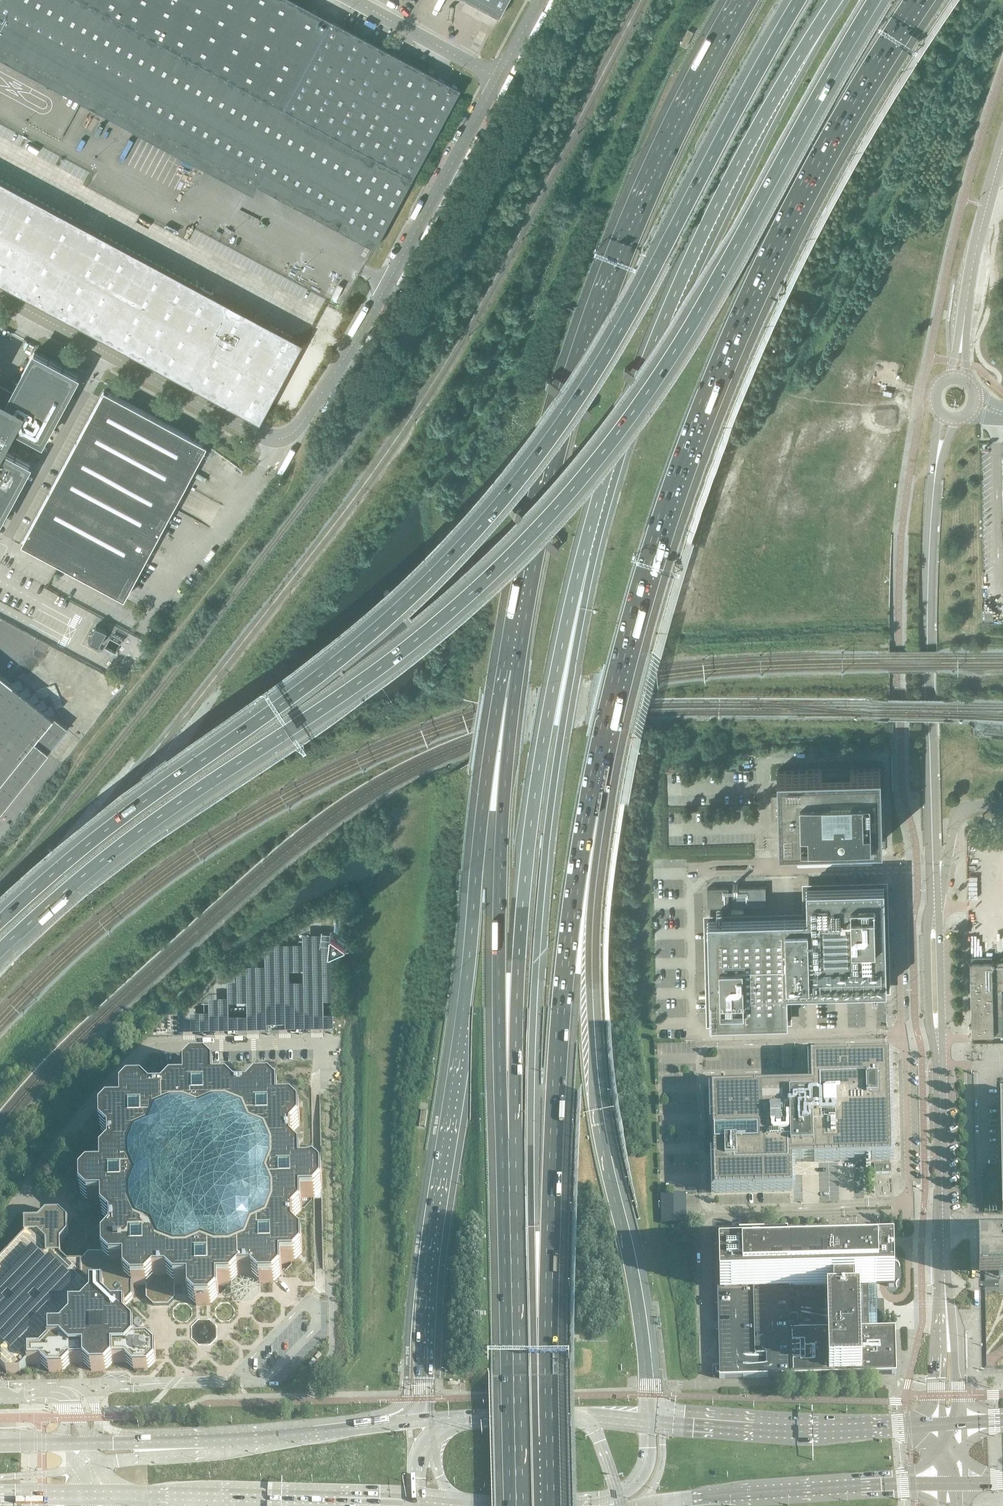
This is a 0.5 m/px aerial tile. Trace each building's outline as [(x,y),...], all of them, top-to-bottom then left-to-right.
[(410,182),(283,114),(333,20),(319,12),(315,10),(310,8),(296,0),(0,0),(0,46),(64,80),(143,122),(201,153),(258,184),(266,188),(289,200),(310,212),(331,223),(353,235),(374,246),(375,247),(378,242),(407,188),(410,182)] [(496,22),(499,16),(489,10),(479,5),(469,0),(454,0),(496,22)] [(508,0),(469,0),(479,5),(489,10),(499,16),(500,14),(501,12),(508,0)] [(335,21),(333,20),(283,114),(410,182),(460,88),(448,82),(439,77),(420,67),(414,63),(375,42),(368,39),(365,37),(346,27),(335,21)] [(254,193),(258,184),(201,153),(143,122),(64,80),(0,46),(0,57),(254,193)] [(0,179),(0,281),(104,337),(108,339),(143,358),(177,377),(212,395),(242,412),(259,421),(260,421),(270,402),(273,397),(301,344),(302,342),(0,179)] [(294,408),(322,355),(308,347),(305,345),(276,398),(277,399),(278,399),(289,405),(294,408)] [(14,425),(43,440),(67,394),(69,395),(69,396),(70,396),(71,395),(72,394),(72,393),(72,392),(73,391),(73,390),(72,389),(72,390),(70,389),(78,375),(74,373),(70,370),(38,353),(34,351),(33,353),(13,391),(10,397),(2,392),(2,391),(3,391),(3,390),(3,389),(3,388),(3,387),(2,386),(1,385),(0,385),(0,519),(2,515),(4,516),(5,517),(5,516),(6,515),(7,514),(7,513),(8,512),(8,511),(8,510),(7,510),(5,509),(30,463),(1,448),(6,440),(10,442),(12,438),(14,435),(10,433),(14,425)] [(1,385),(2,386),(3,387),(3,388),(3,389),(3,390),(3,391),(2,391),(2,392),(10,397),(13,391),(7,389),(1,385),(0,385),(1,385)] [(183,490),(185,485),(188,479),(207,445),(104,390),(100,397),(22,543),(59,563),(63,565),(67,567),(124,598),(148,554),(155,540),(159,534),(171,511),(173,507),(175,503),(183,490)] [(992,611),(984,611),(984,621),(992,621),(992,611)] [(107,630),(96,624),(87,641),(98,647),(107,630)] [(46,751),(66,727),(50,714),(50,715),(45,711),(39,706),(30,699),(22,693),(15,687),(7,681),(0,675),(0,809),(46,751)] [(833,843),(882,841),(880,768),(848,768),(848,766),(823,767),(823,769),(777,770),(777,795),(771,795),(771,820),(778,820),(779,844),(833,843)] [(886,987),(884,929),(884,922),(885,922),(885,921),(885,920),(885,919),(884,918),(883,885),(807,887),(807,916),(708,918),(711,1020),(787,1018),(786,989),(886,987)] [(766,905),(765,886),(732,887),(732,906),(766,905)] [(729,906),(728,887),(707,887),(708,906),(729,906)] [(993,1015),(992,989),(992,963),(994,963),(993,961),(993,960),(992,960),(992,961),(970,962),(969,962),(971,1035),(1002,1034),(1002,1015),(993,1015)] [(993,961),(994,963),(992,963),(992,989),(1001,988),(1002,988),(1002,961),(993,961)] [(1002,1015),(1001,988),(992,989),(993,1015),(1002,1015)] [(194,1012),(211,998),(203,989),(186,1003),(194,1012)] [(892,1131),(892,1120),(892,1101),(889,1101),(887,1058),(811,1060),(812,1089),(712,1091),(715,1193),(792,1191),(791,1162),(890,1160),(889,1131),(892,1131)] [(302,1239),(301,1239),(294,1232),(293,1218),(300,1211),(302,1211),(301,1198),(314,1197),(314,1199),(321,1199),(321,1189),(322,1189),(322,1175),(321,1175),(321,1165),(314,1165),(314,1167),(301,1167),(300,1154),(299,1154),(292,1147),(292,1133),(299,1126),(300,1126),(300,1112),(298,1112),(291,1105),(291,1103),(278,1104),(278,1091),(277,1091),(270,1084),(270,1083),(255,1083),(255,1084),(248,1091),(234,1092),(227,1085),(227,1083),(214,1084),(214,1071),(213,1071),(206,1064),(206,1063),(191,1063),(191,1064),(185,1070),(184,1070),(184,1084),(171,1084),(171,1085),(164,1093),(149,1093),(142,1086),(142,1085),(128,1085),(128,1087),(121,1094),(120,1094),(120,1107),(107,1107),(107,1108),(100,1115),(99,1115),(100,1130),(101,1130),(108,1136),(108,1151),(101,1158),(100,1158),(100,1171),(87,1171),(87,1172),(80,1179),(79,1179),(80,1194),(81,1194),(88,1201),(88,1202),(101,1201),(101,1214),(102,1214),(110,1221),(110,1235),(103,1243),(102,1243),(102,1256),(89,1256),(89,1257),(82,1264),(68,1265),(61,1258),(61,1243),(67,1236),(69,1236),(68,1222),(67,1222),(60,1215),(60,1214),(46,1214),(46,1215),(39,1223),(25,1223),(25,1237),(0,1263),(0,1366),(6,1372),(7,1373),(21,1373),(21,1372),(28,1364),(42,1364),(49,1371),(49,1372),(63,1372),(63,1371),(70,1364),(84,1363),(91,1370),(91,1371),(105,1371),(105,1370),(112,1363),(126,1362),(134,1369),(134,1371),(148,1370),(148,1369),(155,1362),(156,1362),(156,1348),(155,1348),(147,1341),(147,1340),(134,1340),(134,1327),(133,1327),(133,1326),(127,1320),(126,1320),(125,1306),(132,1299),(134,1299),(133,1286),(146,1285),(146,1284),(147,1283),(148,1284),(149,1284),(150,1284),(151,1284),(152,1284),(152,1283),(153,1282),(153,1281),(153,1280),(153,1279),(152,1278),(153,1277),(167,1277),(175,1284),(175,1285),(187,1285),(188,1298),(189,1298),(196,1305),(196,1306),(210,1305),(210,1304),(217,1297),(218,1297),(218,1284),(231,1284),(231,1283),(238,1275),(252,1275),(259,1282),(259,1283),(273,1283),(273,1282),(280,1275),(282,1275),(281,1262),(294,1261),(294,1260),(301,1253),(302,1253),(302,1239)] [(891,1174),(891,1165),(874,1166),(874,1174),(891,1174)] [(877,1306),(876,1288),(894,1288),(893,1255),(788,1258),(788,1229),(716,1231),(719,1377),(719,1379),(897,1374),(895,1329),(877,1329),(877,1313),(880,1313),(880,1306),(877,1306)] [(998,1246),(998,1247),(981,1247),(981,1280),(985,1280),(985,1287),(985,1292),(1002,1292),(1002,1246),(998,1246)] [(317,1295),(316,1296),(316,1297),(315,1297),(315,1298),(315,1299),(315,1300),(315,1301),(316,1302),(317,1303),(318,1303),(319,1304),(320,1304),(321,1303),(322,1303),(323,1302),(324,1301),(324,1300),(324,1299),(324,1298),(324,1297),(323,1296),(322,1295),(321,1295),(320,1294),(319,1294),(318,1295),(317,1295)] [(142,1330),(141,1329),(140,1329),(139,1330),(138,1330),(137,1330),(137,1331),(136,1331),(136,1332),(136,1333),(136,1334),(136,1335),(136,1336),(136,1337),(137,1337),(138,1338),(140,1338),(141,1338),(142,1338),(143,1338),(144,1337),(144,1336),(144,1335),(145,1335),(145,1334),(145,1333),(144,1333),(144,1332),(144,1331),(143,1330),(142,1330)]
